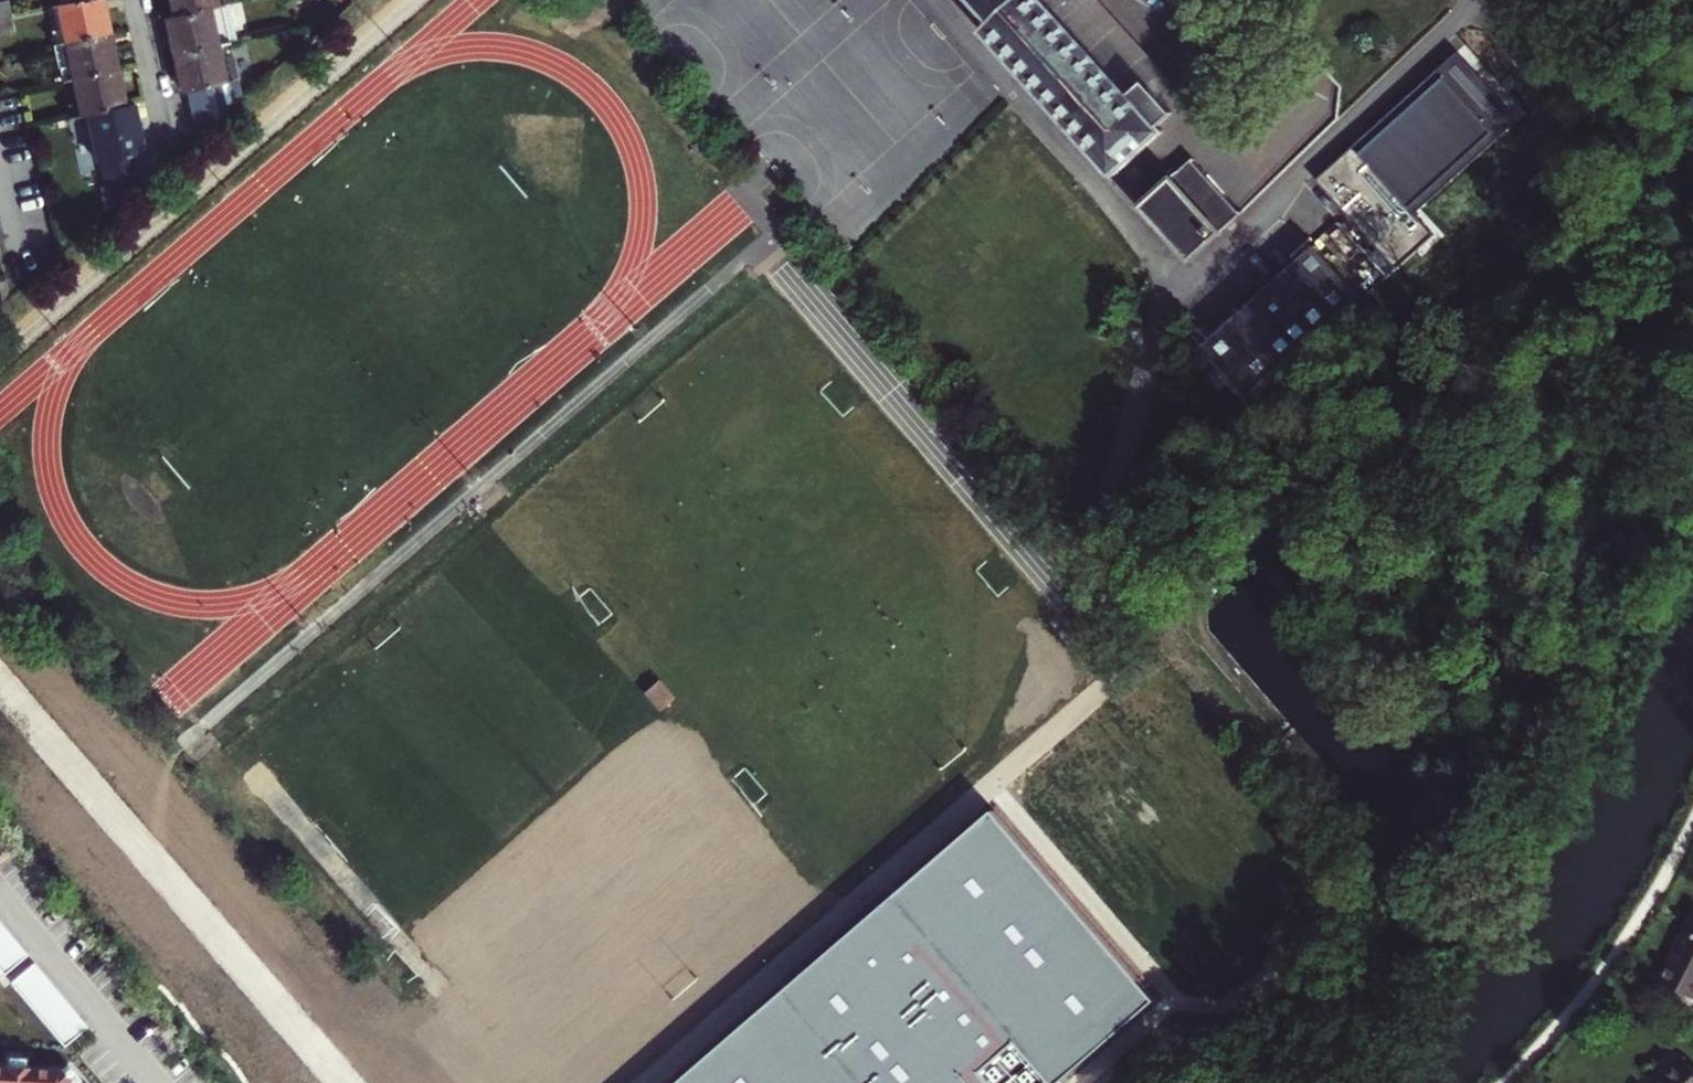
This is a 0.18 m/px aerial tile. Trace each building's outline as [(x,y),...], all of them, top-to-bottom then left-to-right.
[(12,13),(9,0),(1,0),(0,0),(0,16),(12,13)] [(61,41),(107,33),(101,0),(76,0),(67,2),(64,2),(69,26),(63,27),(58,28),(61,41)] [(174,15),(215,7),(213,0),(171,0),(174,15)] [(997,29),(987,38),(997,49),(1116,177),(1163,135),(1158,129),(1042,0),(969,0),(997,29)] [(1158,129),(1172,116),(1152,94),(1168,79),(1097,0),(1042,0),(1158,129)] [(58,4),(63,27),(69,26),(64,2),(58,4)] [(175,55),(227,44),(233,43),(225,4),(222,5),(215,7),(174,15),(167,17),(175,55)] [(12,13),(0,16),(0,32),(15,29),(12,13)] [(73,79),(80,78),(114,71),(107,33),(61,41),(69,80),(73,79)] [(175,55),(183,94),(193,92),(202,132),(231,107),(221,58),(229,56),(227,44),(175,55)] [(1459,49),(1319,178),(1399,267),(1437,231),(1418,212),(1521,115),(1459,49)] [(122,108),(114,71),(80,78),(85,102),(78,104),(74,104),(77,118),(89,115),(98,113),(122,108)] [(73,79),(78,104),(85,102),(80,78),(73,79)] [(144,155),(135,106),(122,108),(98,113),(103,140),(94,142),(98,164),(101,164),(111,211),(139,186),(133,157),(144,155)] [(103,140),(98,113),(89,115),(94,142),(103,140)] [(1194,160),(1142,208),(1192,261),(1244,213),(1194,160)] [(1367,297),(1316,244),(1202,349),(1252,405),(1367,297)] [(673,698),(658,679),(642,692),(658,710),(673,698)] [(1159,1000),(993,811),(679,1082),(1063,1082),(1159,1000)] [(1654,984),(1692,1005),(1692,913),(1689,911),(1654,984)] [(0,921),(0,977),(28,954),(0,921)] [(88,1026),(34,962),(11,982),(64,1046),(88,1026)] [(1658,1082),(1692,1082),(1692,1068),(1678,1056),(1658,1082)] [(59,1068),(0,1064),(0,1082),(72,1082),(59,1068)]
